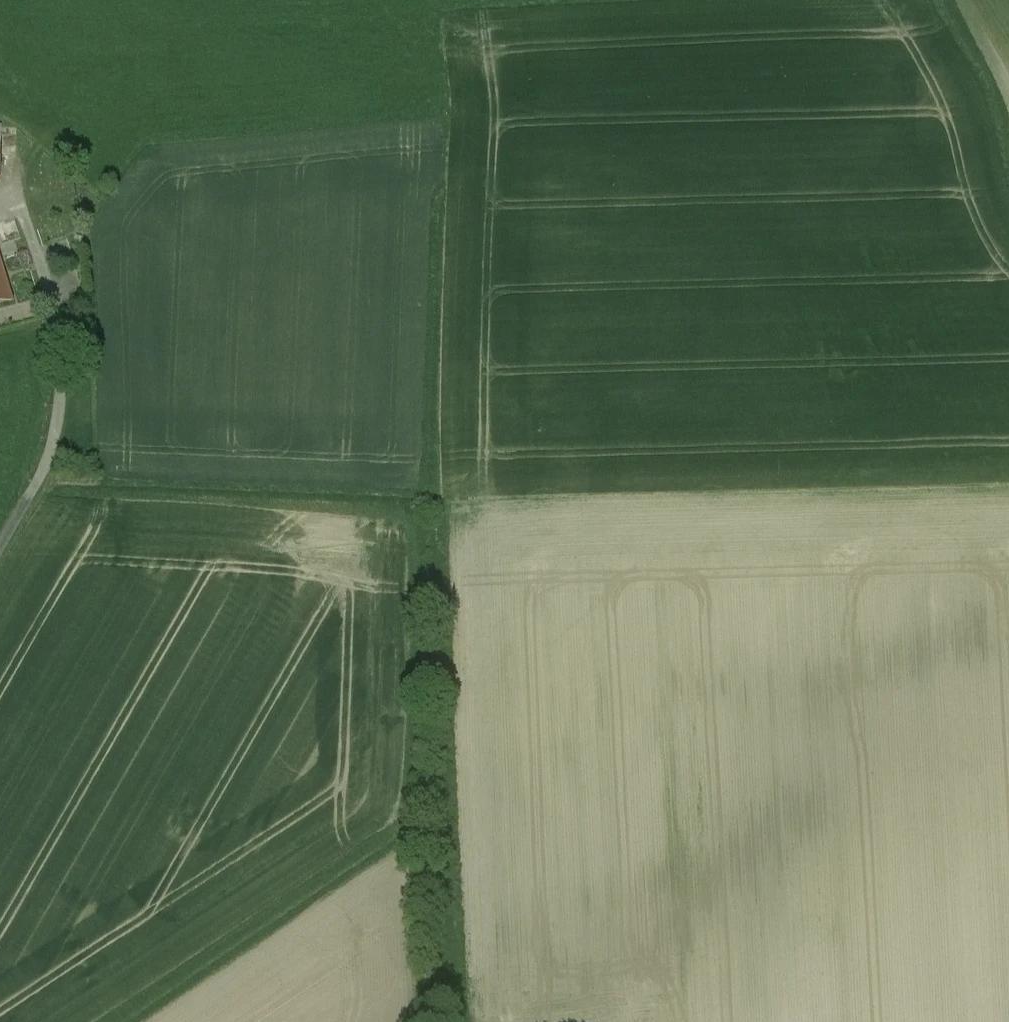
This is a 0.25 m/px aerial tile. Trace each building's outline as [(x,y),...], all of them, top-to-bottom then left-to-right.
[(11,302),(0,265),(0,305),(11,302)]
